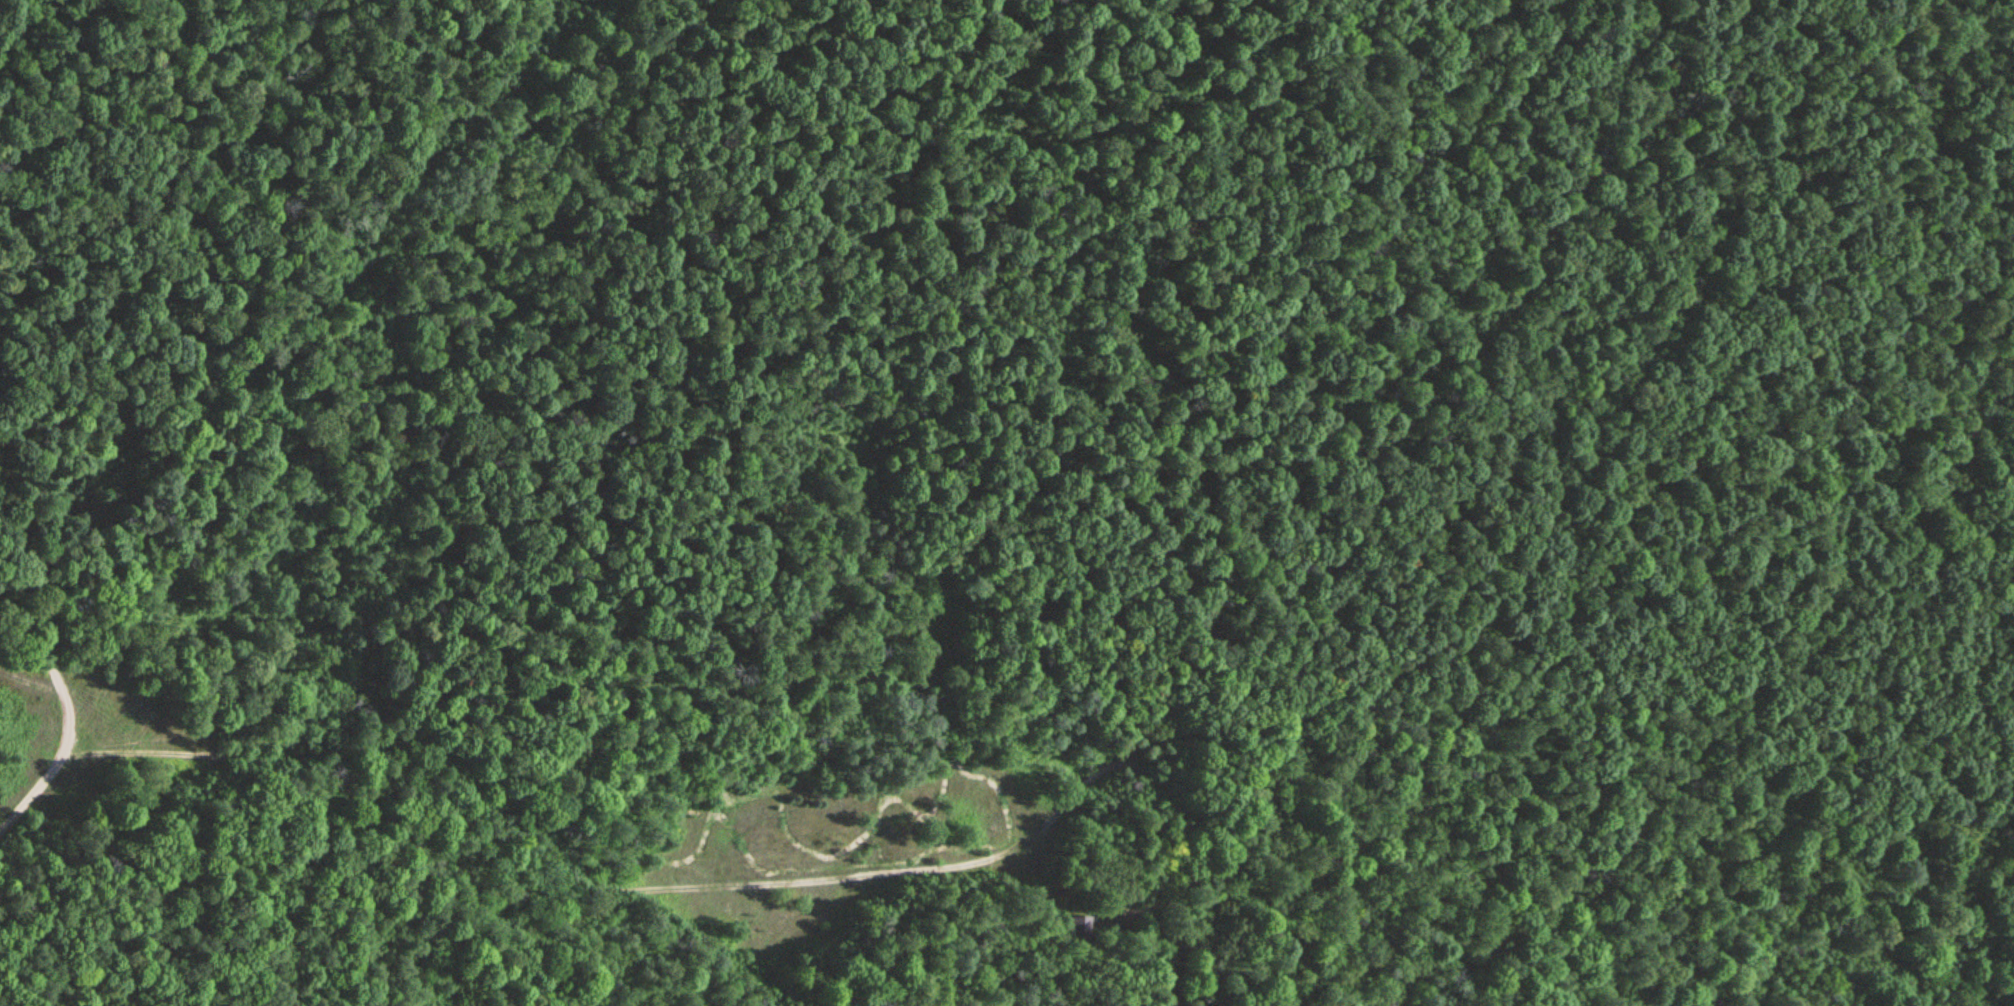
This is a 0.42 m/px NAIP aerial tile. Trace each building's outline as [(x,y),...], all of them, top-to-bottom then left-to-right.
[(1069,916),(1069,940),(1089,940),(1090,916),(1069,916)]
